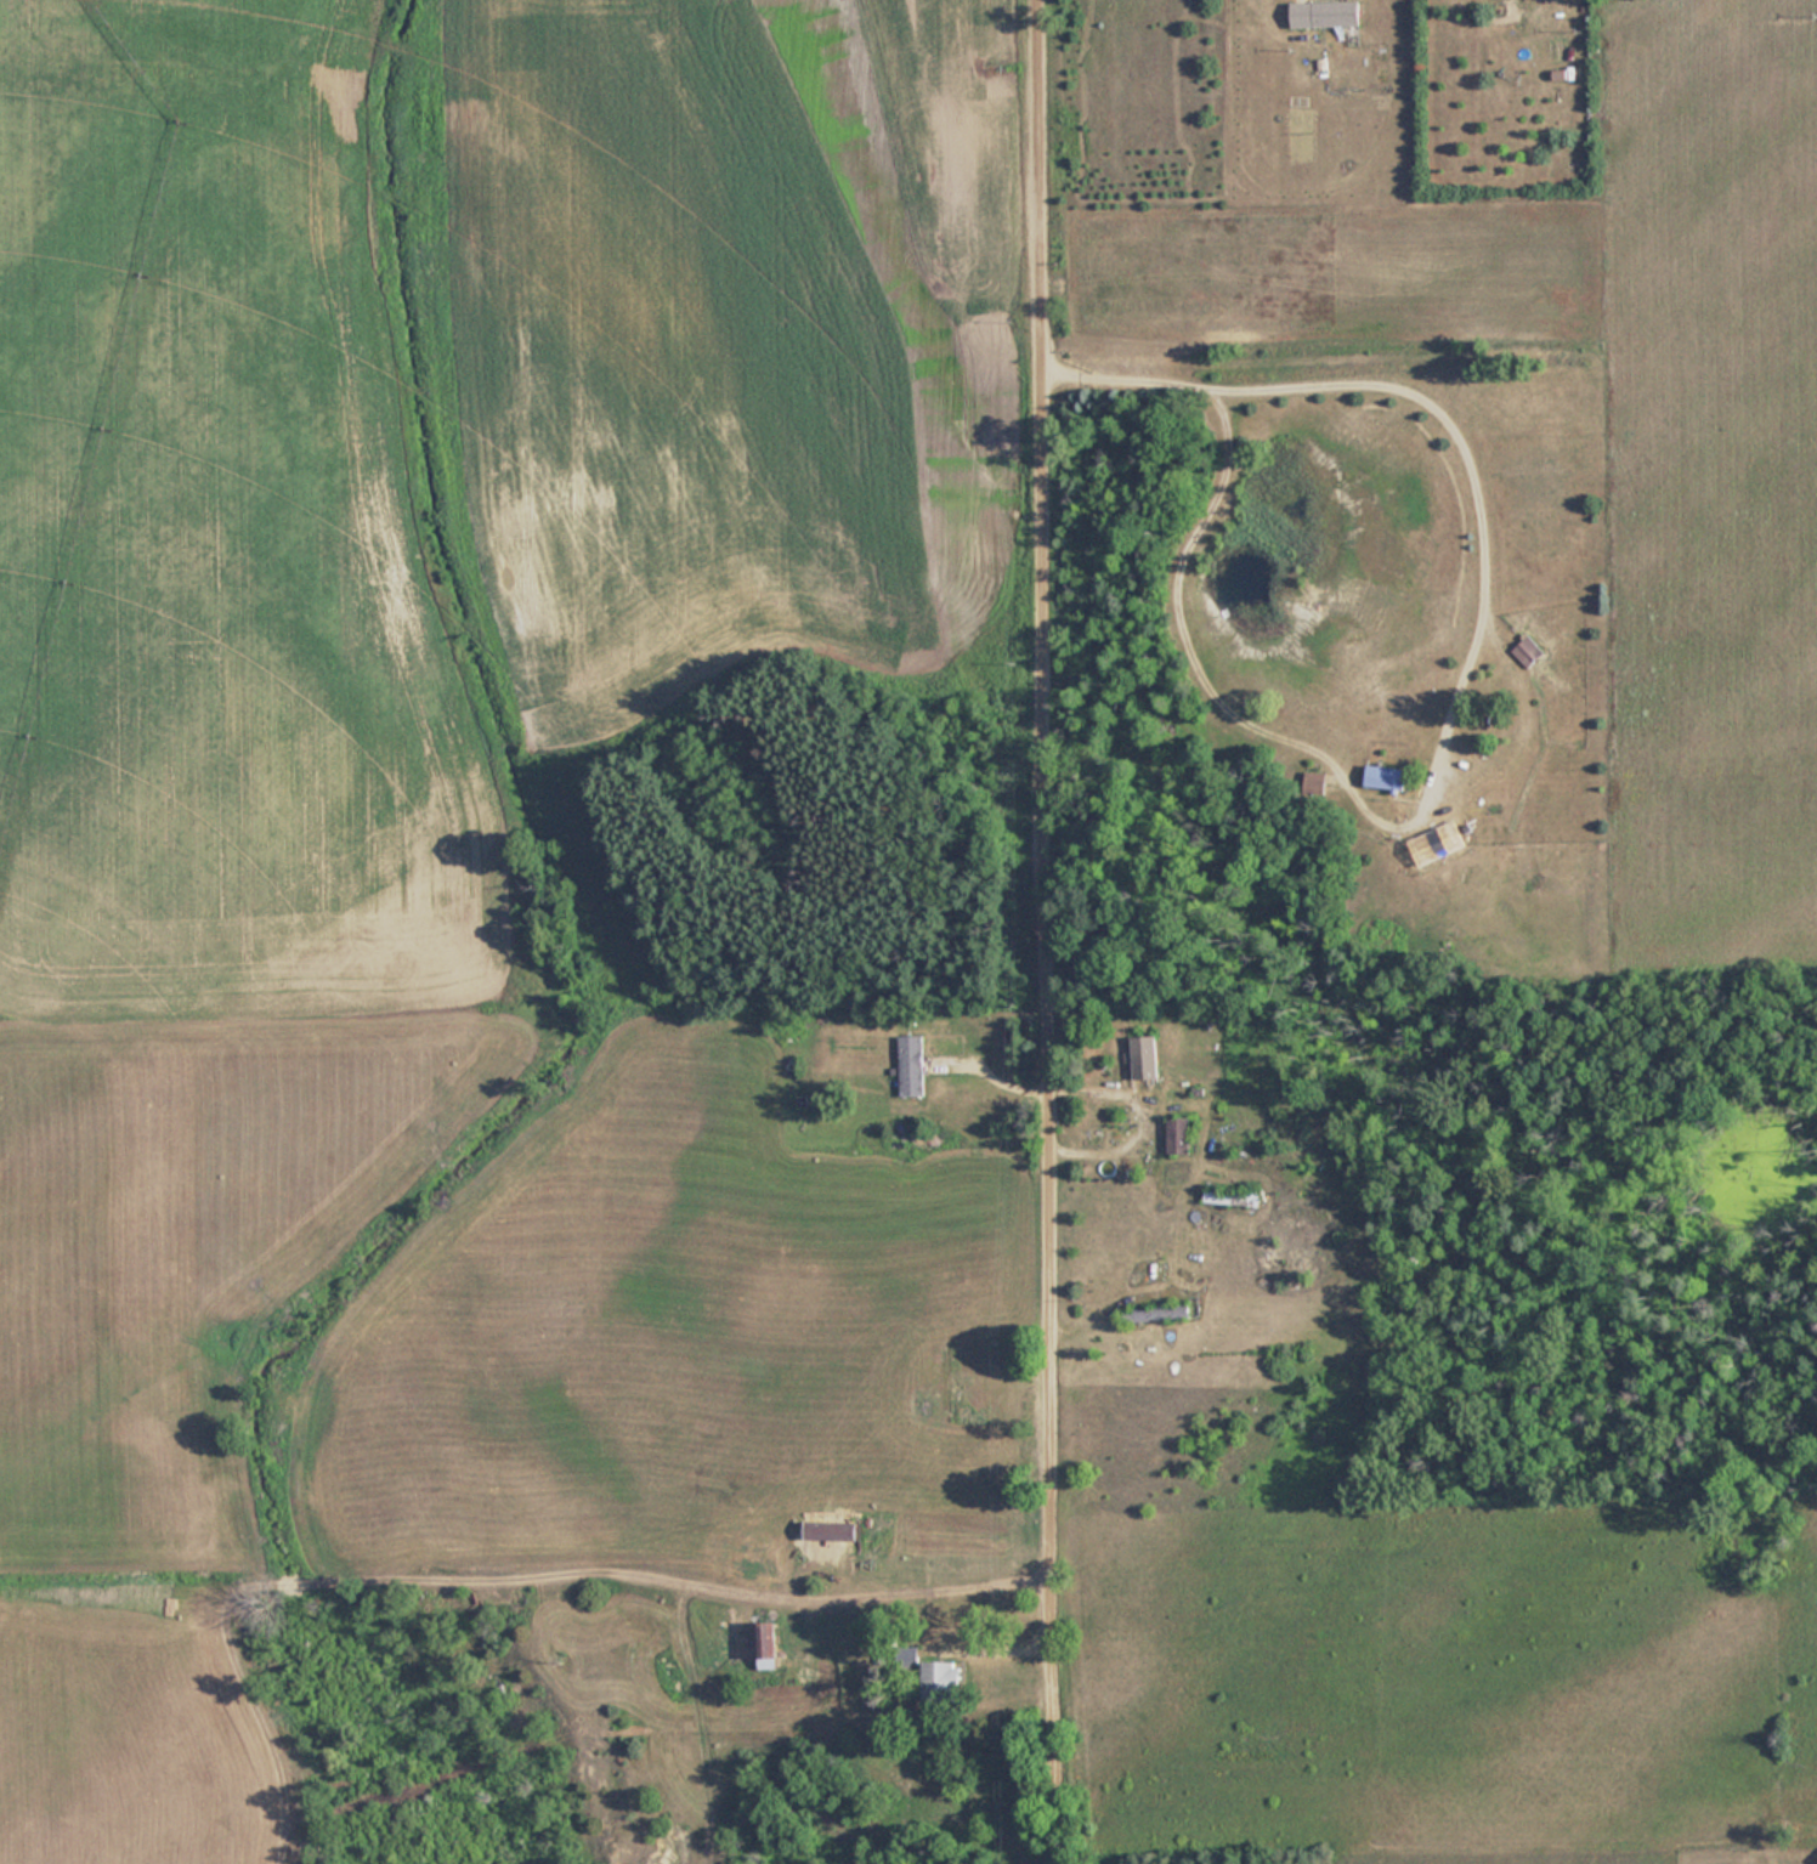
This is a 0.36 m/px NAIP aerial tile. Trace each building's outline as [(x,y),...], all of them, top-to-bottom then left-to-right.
[(1291,27),(1360,27),(1360,1),(1291,1),(1291,27)] [(1544,651),(1527,635),(1511,651),(1527,668),(1544,651)] [(1407,768),(1368,765),(1366,787),(1405,791),(1407,768)] [(1412,838),(1417,862),(1449,855),(1444,831),(1412,838)] [(1158,1035),(1133,1035),(1133,1078),(1158,1078),(1158,1035)] [(924,1036),(899,1036),(899,1095),(924,1095),(924,1036)] [(1168,1152),(1190,1152),(1190,1116),(1168,1116),(1168,1152)] [(1260,1192),(1205,1191),(1204,1203),(1260,1205),(1260,1192)] [(1123,1307),(1123,1321),(1191,1318),(1190,1304),(1123,1307)] [(857,1522),(805,1522),(805,1540),(857,1540),(857,1522)] [(759,1670),(777,1670),(777,1622),(759,1622),(759,1670)] [(964,1661),(925,1662),(926,1702),(965,1701),(964,1661)]
